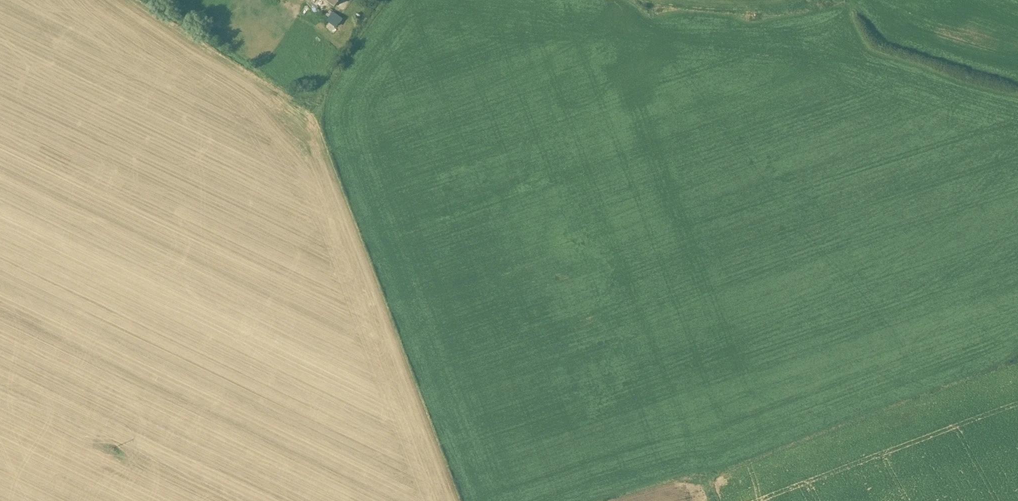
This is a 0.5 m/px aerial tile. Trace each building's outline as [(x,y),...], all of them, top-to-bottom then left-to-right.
[(333,12),(326,21),(336,28),(343,19),(333,12)]
